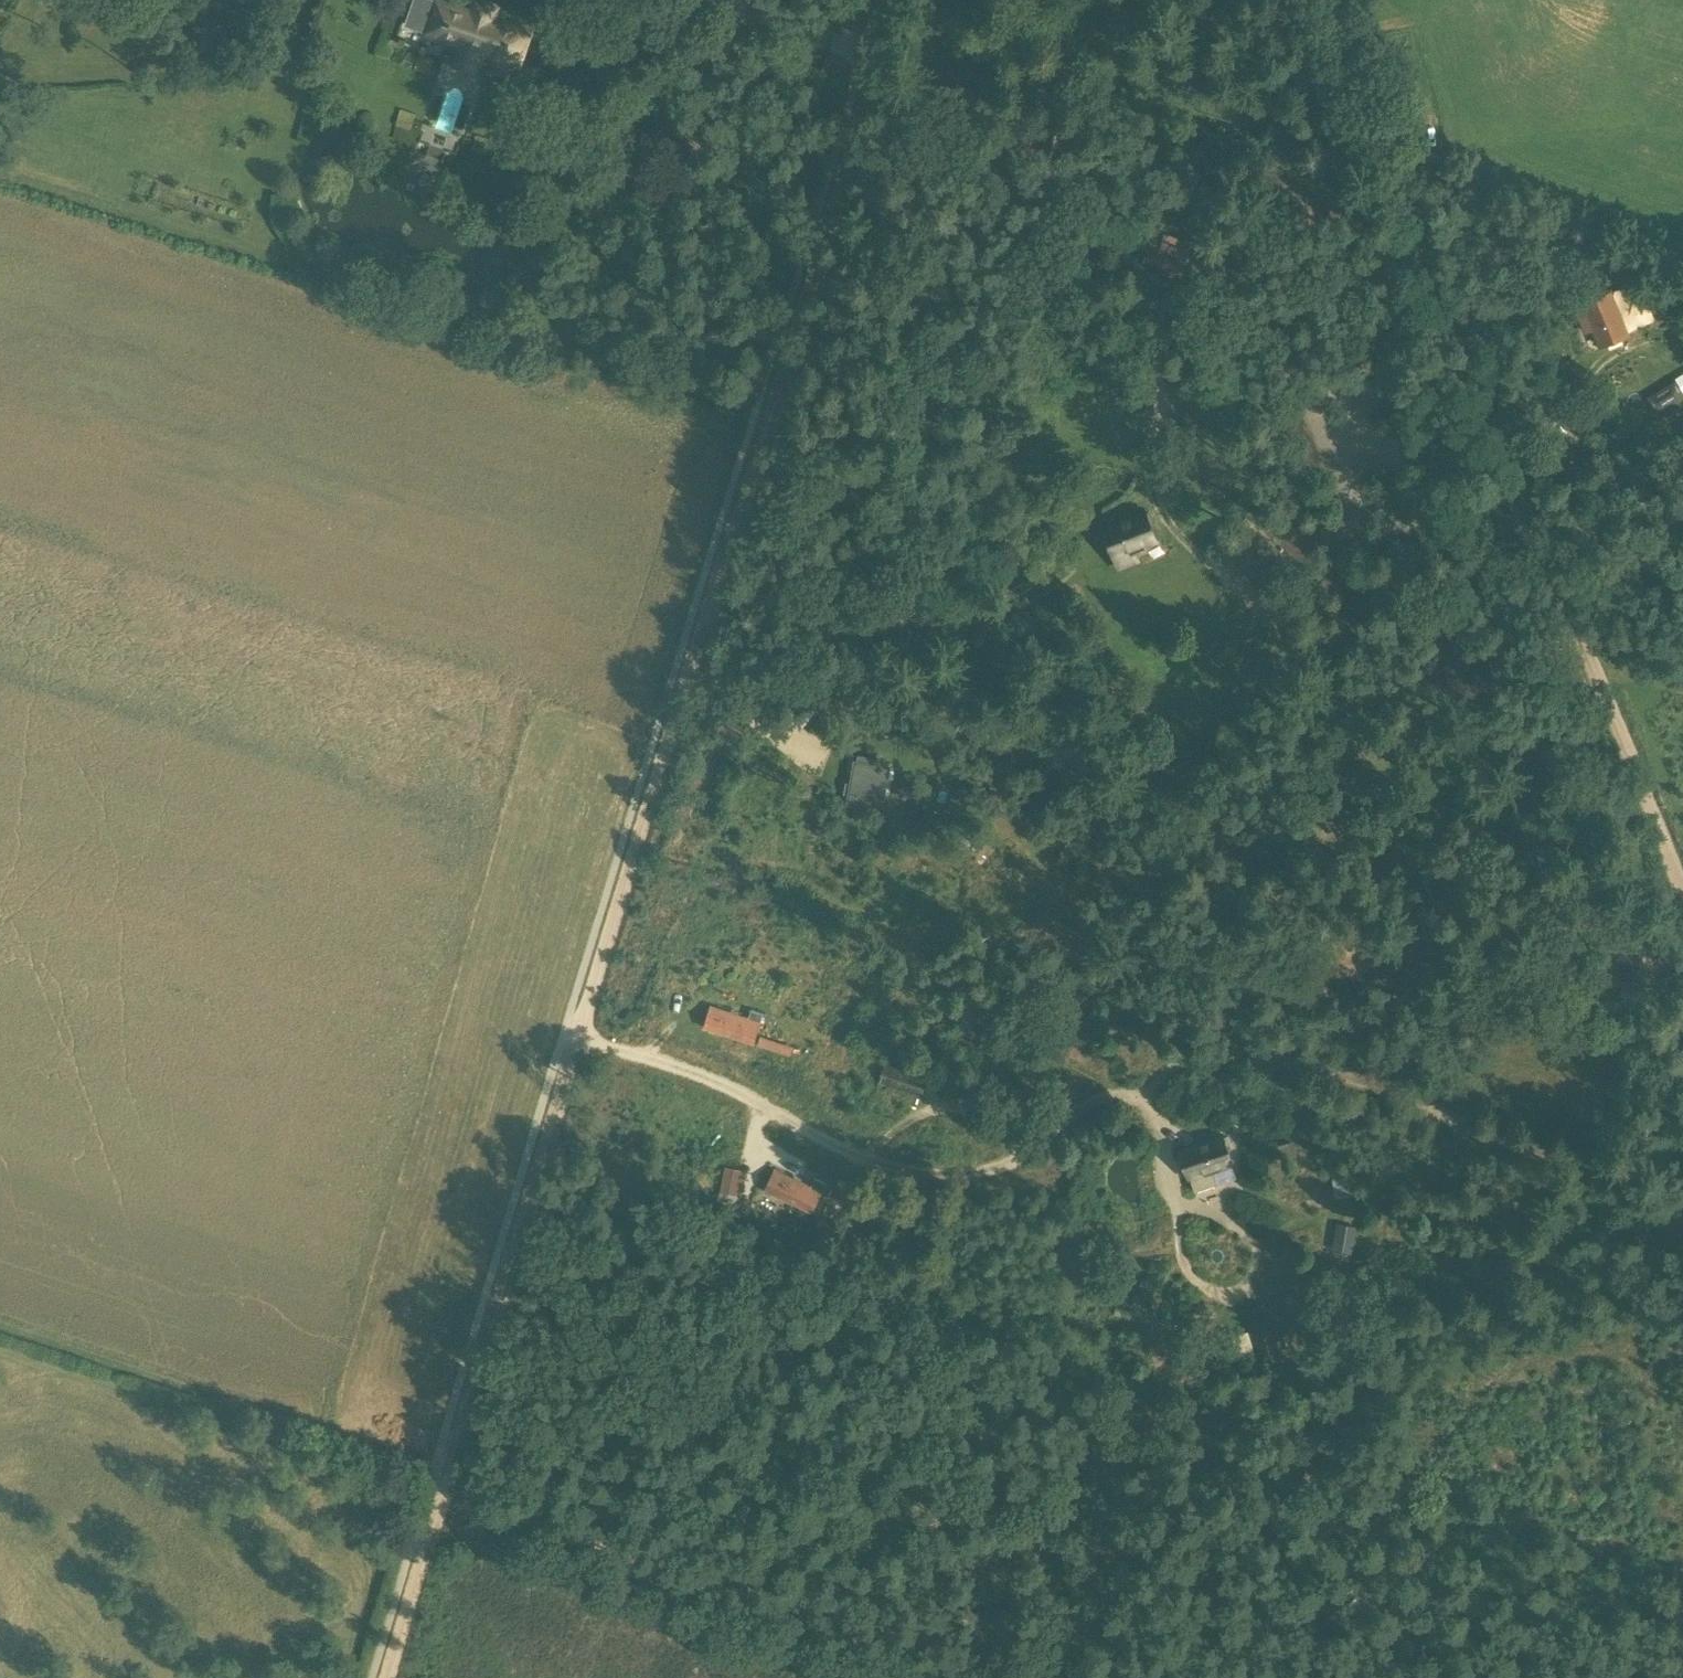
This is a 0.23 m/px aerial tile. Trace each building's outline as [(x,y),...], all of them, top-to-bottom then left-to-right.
[(437,2),(428,32),(433,34),(433,36),(448,41),(449,39),(463,44),(462,48),(478,53),(480,49),(496,55),(495,57),(511,62),(512,60),(517,62),(527,33),(491,20),(494,13),(474,6),(472,14),(437,2)] [(1602,233),(1584,241),(1596,263),(1613,254),(1602,233)] [(1148,247),(1143,266),(1182,275),(1189,243),(1163,237),(1160,250),(1148,247)] [(1611,296),(1582,307),(1600,353),(1628,342),(1611,296)] [(1148,510),(1103,529),(1119,567),(1139,558),(1137,553),(1162,543),(1148,510)] [(848,795),(846,804),(882,810),(889,767),(885,766),(857,761),(854,761),(850,783),(848,795)] [(718,1009),(711,1030),(755,1043),(761,1022),(763,1013),(751,1009),(748,1018),(718,1009)] [(888,1065),(881,1083),(922,1098),(928,1081),(888,1065)] [(1214,1137),(1173,1151),(1186,1191),(1208,1184),(1203,1168),(1222,1162),(1214,1137)] [(776,1168),(765,1191),(814,1213),(824,1189),(827,1181),(816,1176),(812,1184),(776,1168)] [(1338,1225),(1334,1252),(1353,1255),(1357,1228),(1338,1225)] [(1265,1304),(1242,1311),(1258,1355),(1280,1350),(1265,1304)]
